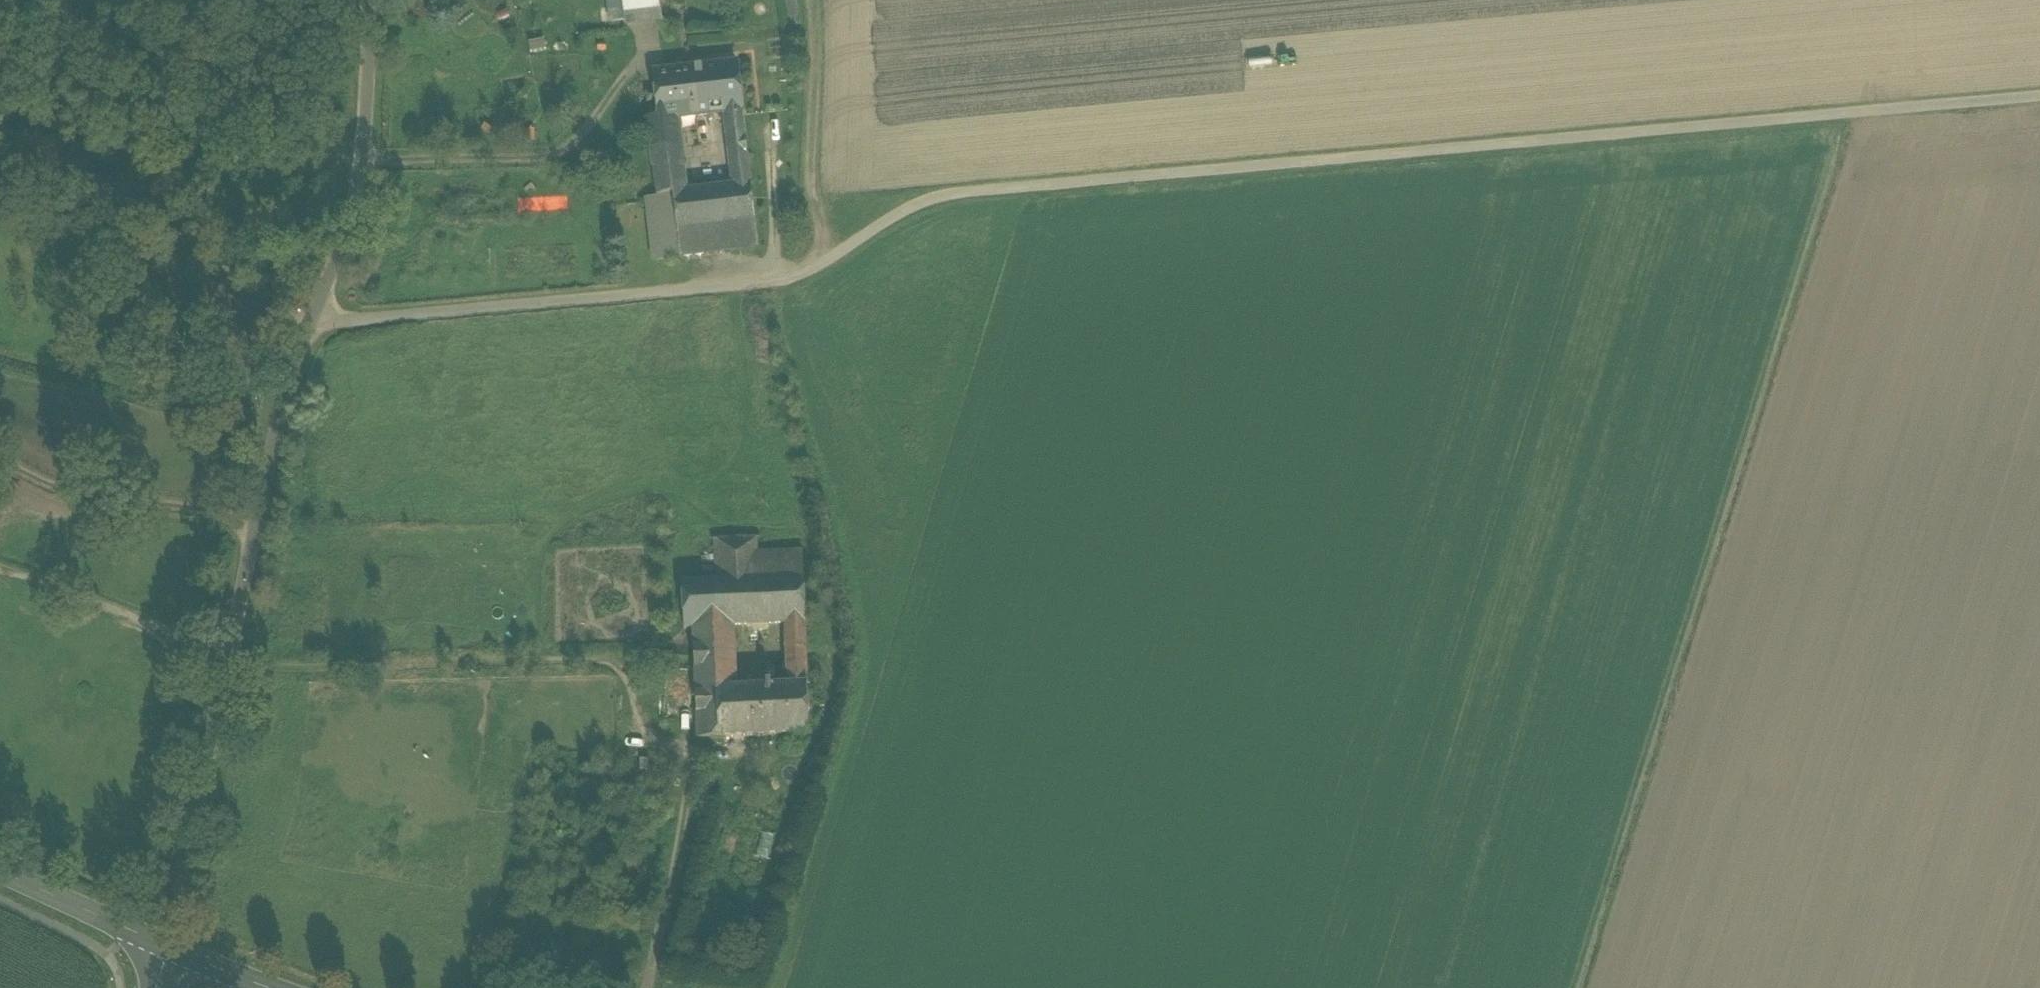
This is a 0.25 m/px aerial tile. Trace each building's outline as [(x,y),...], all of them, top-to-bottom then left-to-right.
[(623,0),(608,0),(611,22),(626,20),(623,0)] [(626,20),(626,24),(661,20),(658,0),(623,0),(626,20)] [(736,64),(691,69),(697,116),(726,113),(742,111),(736,64)] [(691,69),(654,73),(660,119),(648,120),(654,166),(684,162),(678,118),(697,116),(691,69)] [(742,111),(726,113),(729,141),(746,139),(742,111)] [(746,139),(729,141),(730,156),(734,185),(751,183),(746,139)] [(684,162),(654,166),(658,196),(673,194),(673,193),(688,191),(684,162)] [(688,191),(673,193),(673,194),(680,251),(758,242),(751,183),(734,185),(688,191)] [(658,196),(649,198),(657,261),(681,258),(680,251),(673,194),(658,196)] [(757,539),(717,540),(718,580),(759,579),(758,555),(757,539)] [(718,580),(682,582),(684,629),(734,627),(786,624),(806,624),(804,577),(803,577),(803,553),(758,555),(759,579),(718,580)] [(806,624),(786,624),(787,647),(806,646),(806,624)] [(734,627),(694,629),(695,652),(735,650),(734,627)] [(806,646),(787,647),(788,686),(808,685),(806,646)] [(735,650),(695,652),(699,740),(757,737),(755,688),(748,688),(747,675),(737,675),(735,650)] [(788,686),(755,688),(757,737),(810,734),(808,685),(788,686)]
